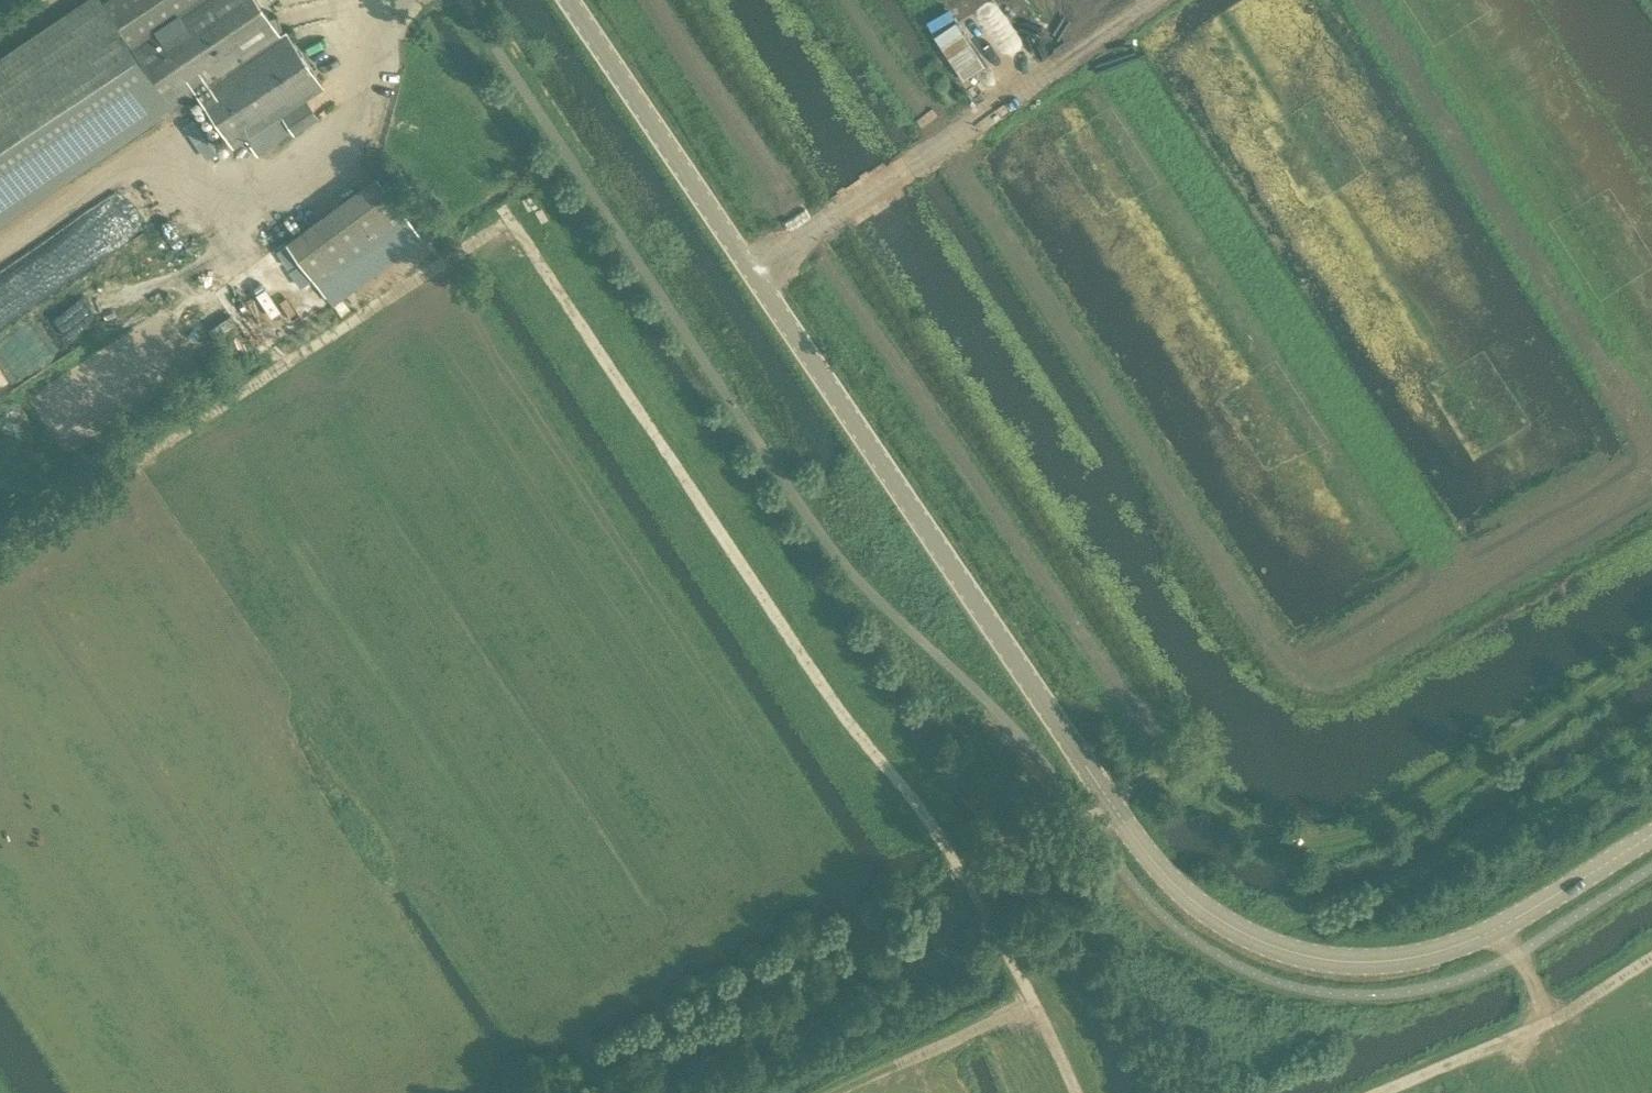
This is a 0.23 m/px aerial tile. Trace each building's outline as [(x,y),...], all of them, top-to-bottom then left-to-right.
[(281,34),(258,0),(104,0),(101,2),(98,0),(87,0),(0,58),(0,223),(195,92),(231,145),(322,84),(286,31),(281,34)] [(246,335),(408,220),(375,175),(210,293),(246,335)] [(0,274),(0,334),(143,234),(115,194),(0,274)] [(0,339),(0,399),(172,280),(144,239),(0,339)]
